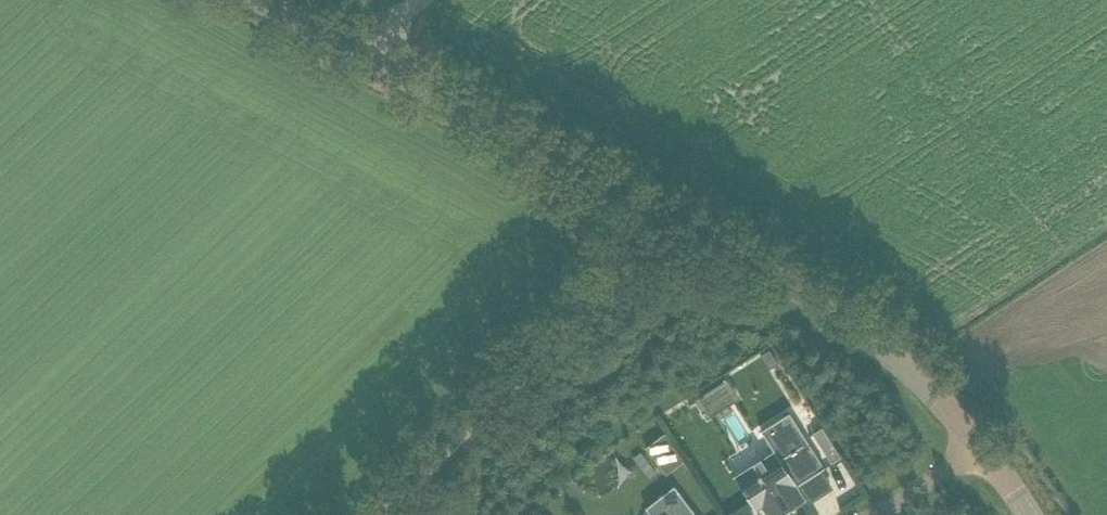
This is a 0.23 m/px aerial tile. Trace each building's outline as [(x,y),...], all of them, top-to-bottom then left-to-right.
[(770,350),(760,356),(769,370),(779,364),(770,350)] [(728,379),(697,396),(708,416),(739,399),(728,379)] [(806,500),(797,487),(821,472),(805,446),(809,443),(790,414),(761,432),(774,452),(734,477),(743,492),(744,491),(749,497),(747,498),(756,513),(758,512),(760,514),(785,514),(786,514),(785,513),(791,509),(792,511),(806,502),(805,501),(806,500)] [(822,428),(813,434),(831,464),(841,458),(822,428)] [(665,434),(646,449),(656,462),(675,448),(665,434)] [(694,514),(695,514),(674,487),(646,509),(650,514),(695,514),(694,514)]
